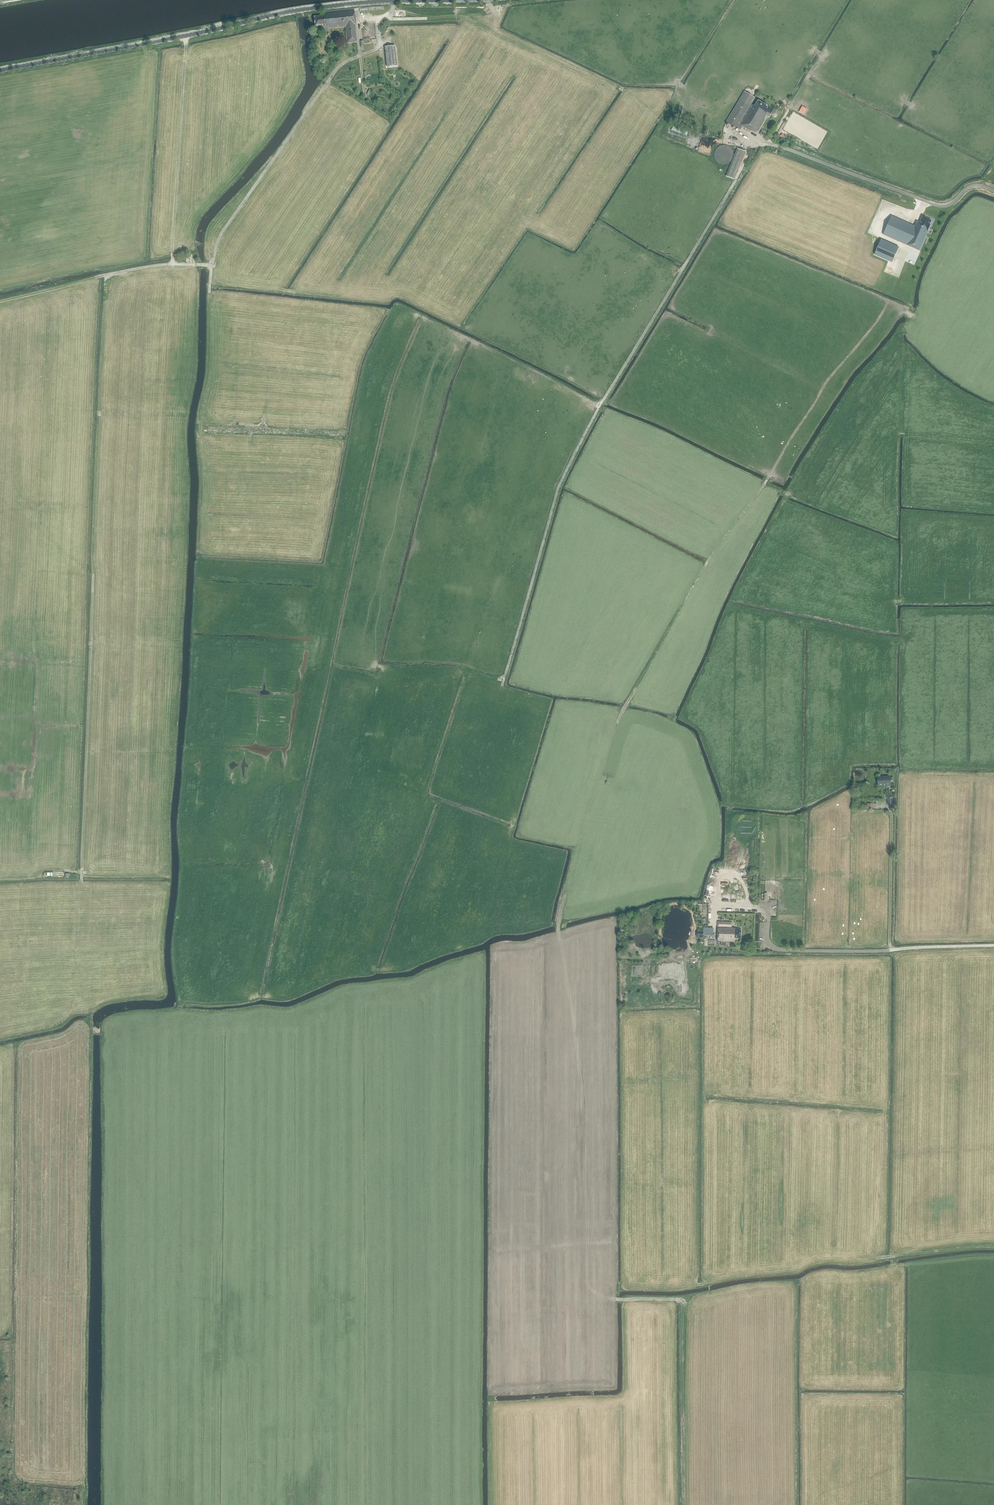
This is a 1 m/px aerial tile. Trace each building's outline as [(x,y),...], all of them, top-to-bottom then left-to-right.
[(356,25),(356,24),(354,11),(354,10),(325,13),(325,16),(314,17),(315,27),(320,27),(320,28),(324,28),(325,36),(329,35),(328,29),(345,27),(347,43),(357,42),(355,25),(356,25)] [(397,66),(395,46),(384,47),(387,67),(397,66)] [(770,114),(773,110),(767,106),(758,101),(754,106),(750,103),(754,97),(745,92),(726,123),(735,128),(736,128),(740,130),(743,126),(751,131),(751,130),(755,133),(765,116),(765,115),(767,112),(770,114)] [(790,117),(785,129),(788,130),(792,121),(793,121),(794,119),(790,117)] [(737,148),(725,176),(734,179),(745,152),(737,148)] [(924,216),(923,217),(922,216),(919,223),(916,221),(916,222),(915,221),(913,226),(911,225),(891,216),(883,235),(903,244),(905,245),(905,244),(906,245),(918,250),(919,250),(920,250),(928,231),(927,231),(930,225),(929,225),(931,221),(926,219),(926,218),(925,217),(924,216)] [(881,240),(874,254),(892,262),(898,247),(881,240)] [(902,291),(904,292),(907,291),(909,290),(911,288),(912,286),(912,283),(912,281),(910,279),(908,277),(905,276),(903,277),(900,278),(898,279),(897,282),(897,285),(898,287),(899,290),(902,291)] [(731,887),(723,887),(723,898),(731,899),(731,887)] [(741,938),(741,930),(739,930),(739,928),(735,928),(731,928),(732,923),(718,922),(717,941),(734,942),(735,938),(741,938)]
